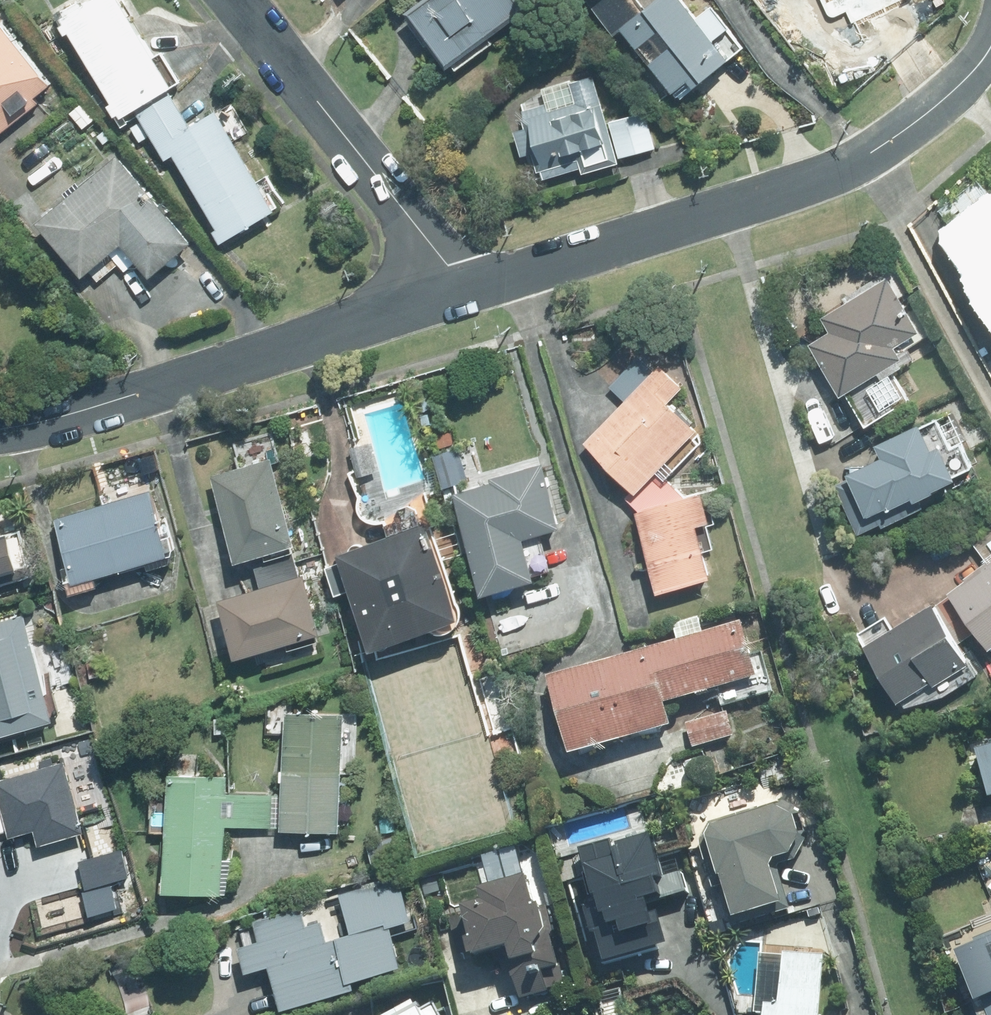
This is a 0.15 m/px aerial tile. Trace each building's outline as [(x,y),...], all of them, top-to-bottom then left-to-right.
[(55,13),(123,128),(142,117),(168,161),(176,157),(213,219),(207,222),(221,245),(279,211),(218,108),(194,123),(122,0),(77,0),(55,13)] [(412,12),(453,65),(530,7),(524,0),(428,0),(412,12)] [(621,26),(681,103),(750,49),(714,3),(697,16),(684,0),(654,0),(621,26)] [(851,45),(873,34),(861,10),(881,0),(762,0),(782,26),(803,9),(814,32),(839,20),(851,45)] [(4,133),(58,90),(0,18),(0,129),(4,133)] [(622,163),(621,159),(659,148),(647,110),(609,121),(595,73),(543,89),(546,98),(518,106),(524,127),(513,130),(522,158),(531,155),(539,181),(581,169),(583,175),(622,163)] [(120,154),(39,222),(86,278),(125,246),(153,279),(195,243),(120,154)] [(948,242),(990,306),(990,208),(948,242)] [(928,326),(889,270),(822,315),(829,326),(807,341),(847,400),(850,398),(867,426),(914,397),(895,367),(909,358),(900,345),(928,326)] [(624,400),(585,441),(595,450),(592,453),(631,490),(696,424),(672,401),(686,387),(661,363),(657,368),(641,352),(609,386),(624,400)] [(851,472),(834,480),(860,533),(876,525),(879,531),(927,508),(923,500),(980,472),(950,410),(925,422),(923,418),(877,440),(881,448),(847,464),(851,472)] [(273,454),(212,472),(239,560),(252,556),(261,583),(220,595),(237,656),(325,631),(308,570),(301,572),(293,544),(299,542),(273,454)] [(547,569),(537,532),(565,523),(545,458),(490,475),(491,477),(454,489),(473,548),(471,548),(484,592),(540,576),(538,571),(547,569)] [(636,507),(635,508),(658,591),(715,576),(701,524),(713,520),(704,488),(685,494),(659,467),(627,498),(636,507)] [(153,486),(56,514),(62,534),(57,536),(69,578),(68,578),(72,593),(101,584),(99,575),(149,560),(151,566),(180,558),(171,526),(165,528),(153,486)] [(430,517),(339,549),(374,647),(465,614),(430,517)] [(24,565),(13,527),(3,530),(2,524),(0,525),(0,572),(24,565)] [(857,633),(903,698),(911,693),(918,705),(976,665),(972,659),(990,647),(990,556),(892,624),(885,613),(857,633)] [(0,616),(0,736),(59,720),(27,608),(0,616)] [(745,618),(545,675),(569,758),(676,728),(670,705),(763,679),(745,618)] [(285,710),(284,792),(229,791),(229,772),(168,772),(166,889),(228,890),(229,829),(284,830),(289,830),(297,830),(346,831),(347,711),(285,710)] [(728,710),(686,722),(694,749),(736,736),(728,710)] [(976,743),(990,799),(990,739),(976,743)] [(70,759),(0,779),(0,800),(10,834),(35,827),(39,843),(90,828),(70,759)] [(785,799),(709,822),(701,840),(715,889),(725,886),(736,922),(788,906),(776,865),(797,859),(806,838),(797,806),(785,799)] [(588,905),(606,965),(672,946),(660,903),(691,894),(684,870),(669,875),(657,834),(617,846),(614,837),(580,847),(597,903),(588,905)] [(485,898),(449,908),(461,954),(472,951),(475,958),(507,950),(523,1002),(552,994),(546,973),(562,969),(534,871),(481,886),(485,898)] [(340,890),(352,930),(329,936),(324,917),(308,922),(303,903),(255,917),(260,934),(240,940),(249,971),(271,965),(284,1005),(358,984),(357,978),(406,963),(393,923),(414,917),(401,872),(340,890)] [(957,951),(976,1000),(973,1001),(979,1014),(990,1014),(990,931),(974,937),(977,944),(957,951)] [(783,951),(780,1003),(766,1003),(766,1014),(823,1014),(827,954),(783,951)] [(415,996),(380,1014),(425,1014),(415,996)]
